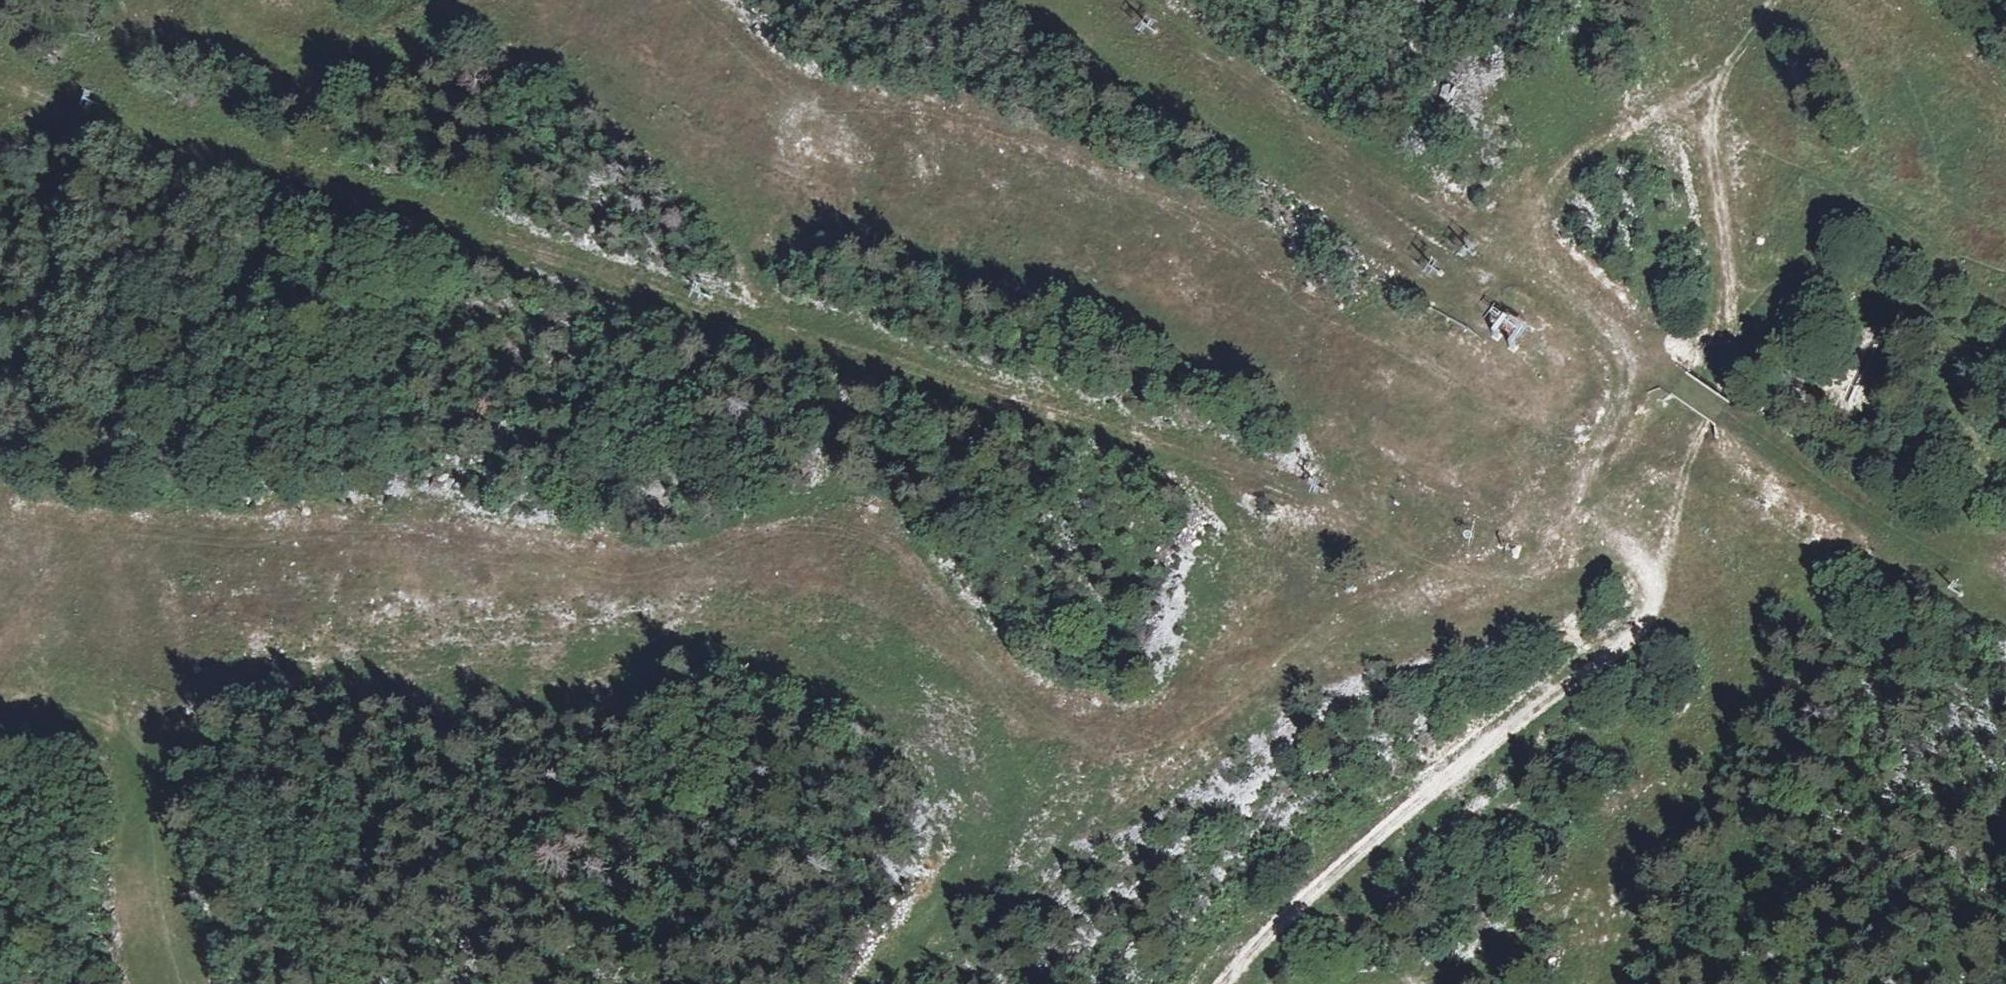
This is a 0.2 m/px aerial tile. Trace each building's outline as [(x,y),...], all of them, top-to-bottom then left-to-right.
[(1505,337),(1519,316),(1503,305),(1489,326),(1505,337)]
